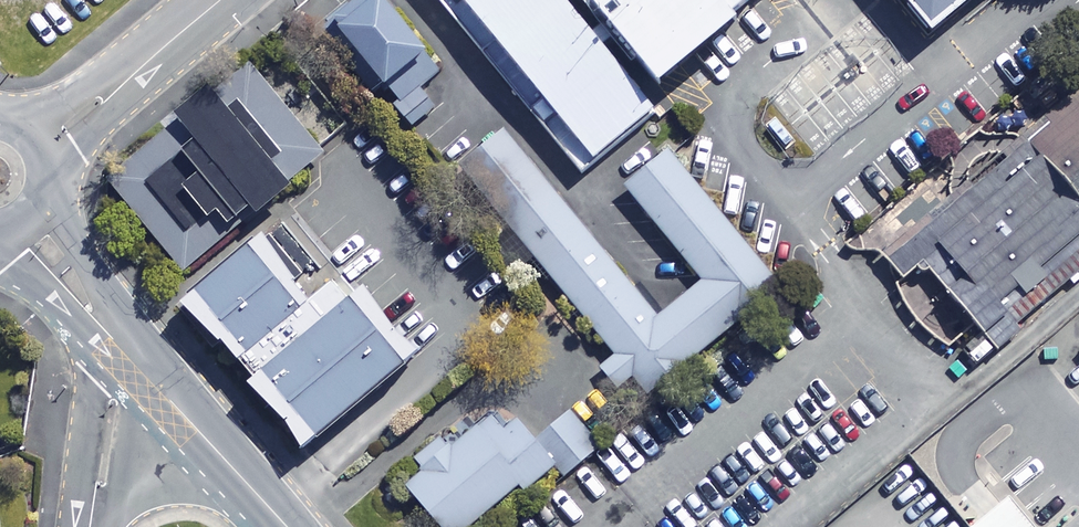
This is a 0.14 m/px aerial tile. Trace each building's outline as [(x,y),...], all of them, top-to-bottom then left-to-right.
[(331,19),(399,98),(393,103),(415,128),(438,108),(420,87),(441,70),(423,49),(426,46),(387,0),(353,0),(331,19)] [(564,0),(440,0),(583,172),(657,111),(564,0)] [(659,81),(739,16),(733,10),(745,0),(593,0),(659,81)] [(933,28),(967,0),(910,0),(933,28)] [(324,152),(249,61),(214,89),(208,82),(174,111),(179,117),(105,177),(181,269),(324,152)] [(882,251),(903,276),(896,283),(902,296),(913,314),(924,326),(941,340),(949,345),(977,321),(998,348),(1021,328),(1017,323),(1070,279),(1074,284),(1078,280),(1078,86),(882,251)] [(501,126),(455,163),(612,354),(598,365),(616,388),(632,375),(646,393),(781,283),(668,146),(623,183),(702,278),(657,315),(501,126)] [(262,231),(179,301),(218,340),(221,338),(252,376),(246,381),(283,418),(300,447),(417,349),(393,328),(363,283),(347,296),(333,280),(307,301),(262,231)] [(502,408),(449,449),(440,437),(409,460),(420,474),(401,488),(431,526),(465,526),(512,491),(515,495),(547,469),(554,478),(590,450),(564,417),(530,443),(502,408)] [(1010,496),(971,526),(1035,526),(1010,496)]
